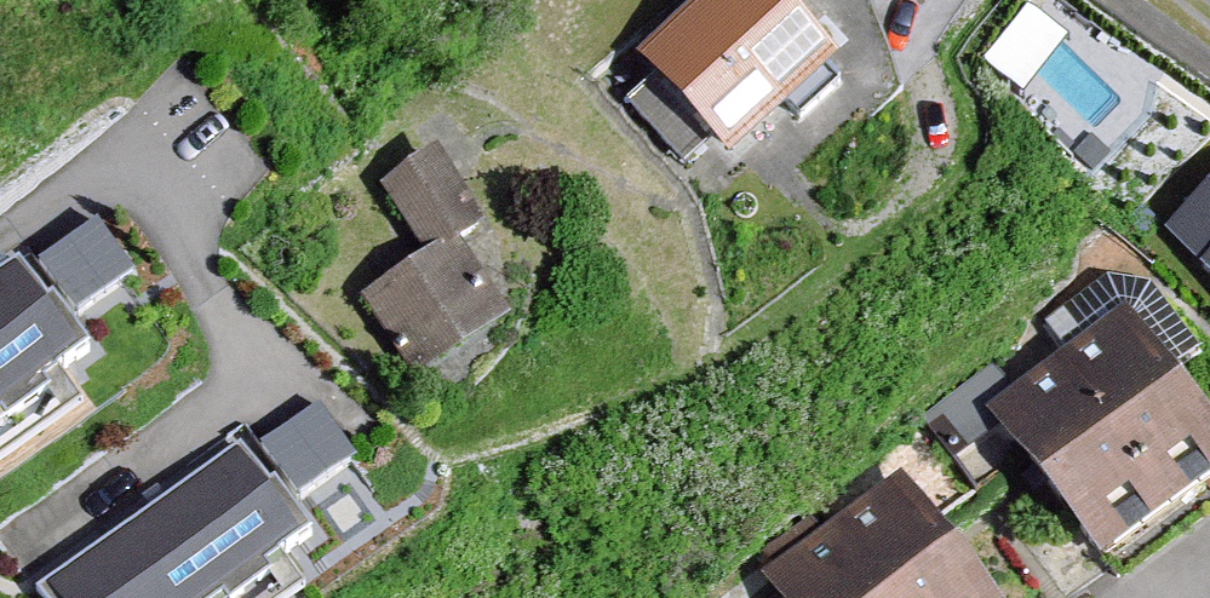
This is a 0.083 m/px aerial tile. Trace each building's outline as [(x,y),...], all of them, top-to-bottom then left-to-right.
[(762,0),(685,0),(619,61),(711,160),(818,60),(762,0)] [(1019,79),(1064,19),(1039,0),(1015,0),(979,49),(1019,79)] [(361,189),(405,263),(441,242),(463,229),(419,155),(361,189)] [(1177,227),(1209,259),(1209,193),(1177,227)] [(116,272),(80,220),(20,261),(57,313),(116,272)] [(488,320),(441,242),(405,263),(344,299),(391,377),(488,320)] [(66,355),(0,264),(0,403),(66,355)] [(967,428),(1074,584),(1209,491),(1209,470),(1112,328),(967,428)] [(336,460),(300,407),(240,449),(276,501),(336,460)] [(16,593),(20,597),(209,597),(289,540),(221,445),(16,593)] [(743,597),(965,597),(886,492),(743,597)]
